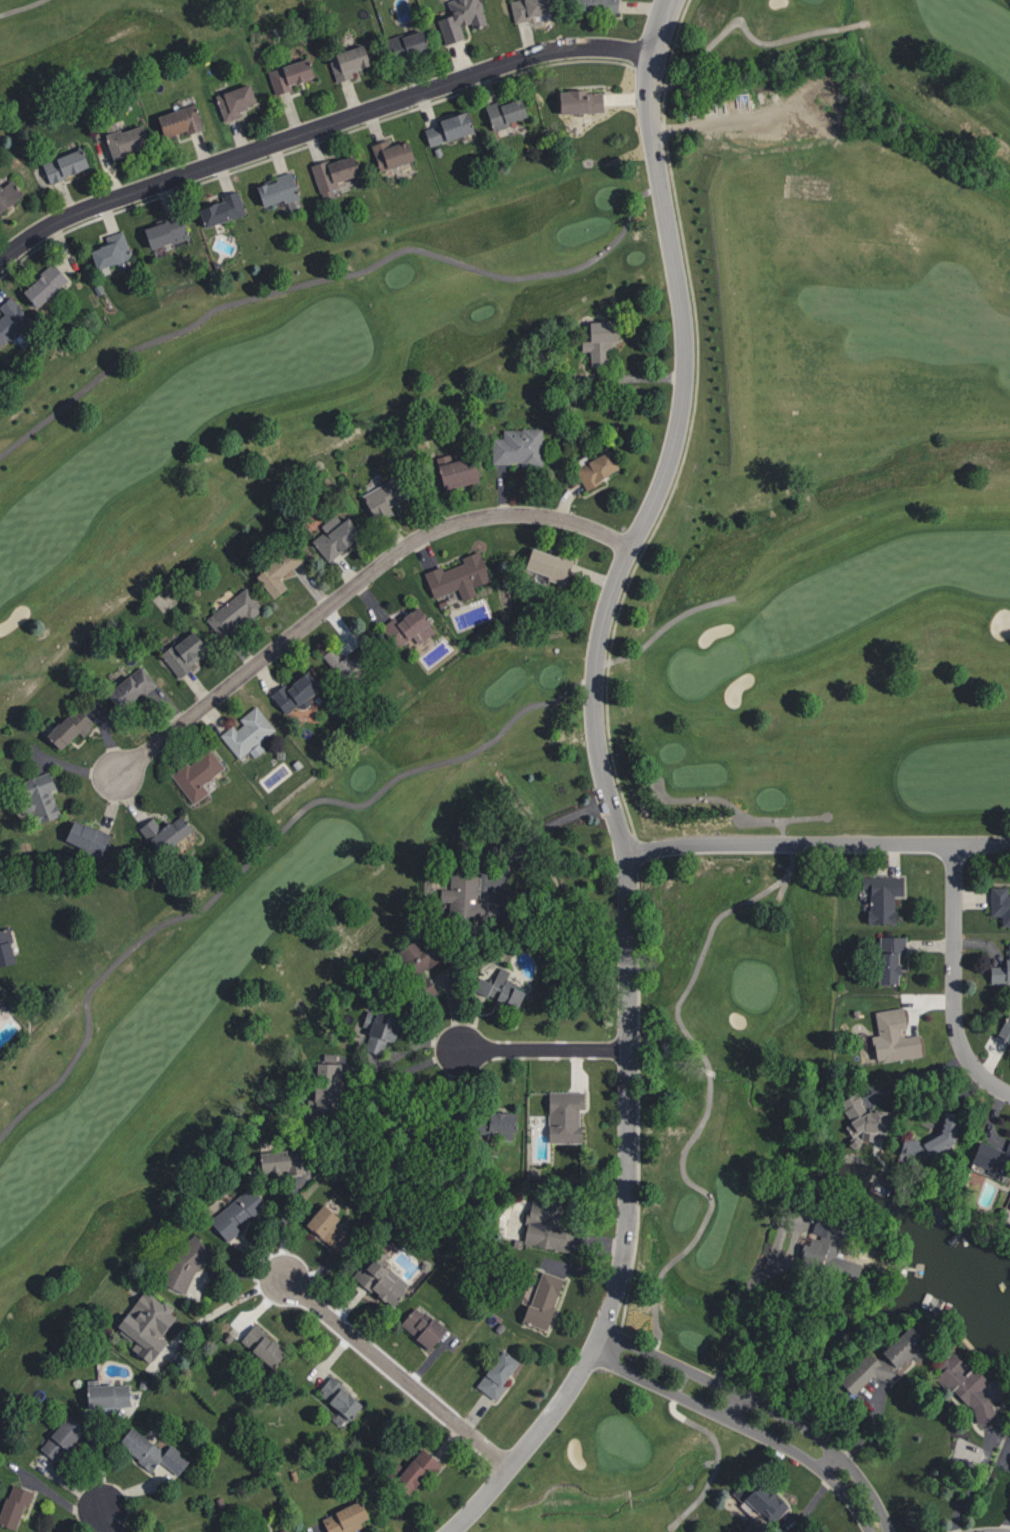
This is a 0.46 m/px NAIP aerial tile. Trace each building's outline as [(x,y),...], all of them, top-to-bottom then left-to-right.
[(452,15),(446,0),(479,0),(487,23),(474,27),(472,22),(463,25),(467,38),(446,45),(438,21),(452,15)] [(512,1),(517,0),(552,0),(555,14),(517,22),(512,1)] [(577,11),(577,0),(620,0),(619,14),(577,11)] [(387,39),(393,59),(432,49),(425,29),(387,39)] [(328,57),(335,76),(373,65),(367,44),(328,57)] [(269,71),(311,58),(317,76),(275,90),(269,71)] [(215,95),(222,120),(263,108),(253,83),(215,95)] [(561,91),(605,90),(606,113),(562,115),(561,91)] [(487,106),(494,129),(531,117),(523,95),(487,106)] [(160,116),(167,138),(205,127),(197,106),(160,116)] [(430,125),(437,148),(474,136),(466,114),(430,125)] [(105,135),(114,161),(155,147),(146,122),(105,135)] [(372,146),(380,170),(416,160),(410,142),(392,146),(390,139),(372,146)] [(41,163),(50,185),(94,168),(85,147),(41,163)] [(312,166),(354,153),(360,175),(319,188),(312,166)] [(258,187),(294,175),(301,194),(265,206),(258,187)] [(25,193),(13,179),(0,190),(0,213),(25,193)] [(238,191),(246,214),(206,228),(197,205),(238,191)] [(182,214),(188,235),(152,249),(144,229),(182,214)] [(91,249),(126,235),(134,259),(99,270),(91,249)] [(55,264),(70,281),(39,308),(24,293),(55,264)] [(32,321),(0,348),(0,309),(13,298),(32,321)] [(609,360),(608,322),(584,323),(585,361),(609,360)] [(488,437),(500,437),(501,428),(539,427),(540,463),(488,464),(488,437)] [(571,467),(584,491),(603,482),(599,475),(613,467),(605,448),(583,456),(585,461),(571,467)] [(428,457),(438,489),(477,480),(470,455),(448,458),(447,451),(428,457)] [(359,495),(388,479),(400,501),(370,517),(359,495)] [(307,541),(342,515),(357,533),(324,560),(307,541)] [(250,575),(290,541),(303,559),(278,580),(284,587),(270,598),(250,575)] [(526,547),(569,560),(559,586),(517,571),(526,547)] [(421,572),(478,551),(490,581),(431,603),(421,572)] [(203,617),(244,585),(265,607),(223,640),(203,617)] [(378,629),(413,603),(432,628),(396,653),(378,629)] [(156,652),(189,630),(203,650),(186,663),(189,666),(176,676),(156,652)] [(319,655),(340,680),(372,655),(360,642),(341,655),(331,644),(319,655)] [(103,688),(138,664),(155,685),(119,710),(103,688)] [(267,691),(284,714),(319,689),(300,667),(267,691)] [(216,734),(253,703),(273,728),(237,759),(216,734)] [(38,733),(55,752),(90,722),(70,705),(38,733)] [(168,771),(205,746),(221,767),(199,783),(206,791),(188,803),(168,771)] [(18,779),(46,770),(58,815),(30,824),(18,779)] [(136,827),(154,854),(192,830),(180,815),(157,827),(150,816),(136,827)] [(58,840),(69,819),(105,834),(94,858),(58,840)] [(444,871),(444,927),(493,930),(494,903),(472,902),(472,869),(444,871)] [(858,888),(858,876),(899,876),(899,895),(891,895),(890,924),(861,924),(858,888)] [(987,886),(1009,886),(1009,919),(986,919),(987,886)] [(11,961),(2,927),(0,928),(0,964),(11,961)] [(876,934),(876,984),(897,986),(898,934),(876,934)] [(393,953),(416,938),(447,990),(425,1005),(393,953)] [(1004,944),(1003,966),(986,965),(986,980),(1009,981),(1009,944),(1004,944)] [(510,1008),(518,991),(510,987),(512,983),(502,978),(506,970),(497,966),(489,983),(477,977),(471,989),(510,1008)] [(359,1048),(373,1005),(397,1012),(384,1056),(359,1048)] [(869,1010),(878,1062),(924,1055),(919,1033),(898,1035),(897,1028),(903,1028),(898,1005),(869,1010)] [(312,1063),(310,1112),(339,1113),(341,1063),(312,1063)] [(544,1090),(544,1142),(578,1143),(578,1091),(544,1090)] [(838,1102),(853,1092),(865,1110),(885,1112),(881,1146),(848,1141),(851,1131),(838,1102)] [(498,1139),(509,1140),(510,1111),(481,1111),(481,1118),(471,1118),(471,1132),(498,1132),(498,1139)] [(968,1162),(984,1167),(982,1174),(996,1178),(1001,1159),(1009,1162),(1009,1140),(1007,1139),(1003,1150),(974,1141),(968,1162)] [(254,1153),(300,1148),(303,1171),(256,1176),(254,1153)] [(205,1220),(245,1185),(262,1205),(221,1238),(205,1220)] [(565,1253),(569,1236),(560,1233),(562,1226),(549,1223),(553,1207),(528,1200),(518,1241),(565,1253)] [(316,1238),(333,1217),(316,1204),(300,1225),(316,1238)] [(809,1219),(799,1262),(852,1282),(857,1263),(835,1254),(840,1228),(809,1219)] [(155,1283),(166,1251),(191,1232),(211,1256),(191,1272),(183,1294),(155,1283)] [(351,1284),(388,1303),(398,1285),(378,1274),(388,1256),(371,1247),(351,1284)] [(515,1320),(542,1331),(561,1277),(538,1270),(515,1320)] [(111,1326),(137,1291),(169,1316),(154,1337),(162,1342),(147,1363),(127,1350),(131,1343),(111,1326)] [(396,1324),(423,1348),(440,1329),(414,1305),(396,1324)] [(836,1381),(904,1321),(931,1345),(894,1384),(871,1377),(851,1397),(836,1381)] [(236,1340),(266,1368),(281,1351),(251,1323),(236,1340)] [(969,1406),(975,1422),(992,1416),(981,1385),(985,1380),(968,1367),(962,1373),(957,1357),(944,1347),(937,1349),(926,1363),(936,1371),(931,1377),(969,1406)] [(497,1351),(472,1386),(493,1400),(518,1364),(497,1351)] [(313,1392),(343,1421),(359,1404),(328,1376),(313,1392)] [(81,1386),(125,1383),(128,1406),(83,1410),(81,1386)] [(36,1446),(61,1413),(79,1427),(55,1459),(36,1446)] [(161,1450),(124,1424),(111,1443),(150,1471),(157,1461),(174,1473),(186,1457),(166,1443),(161,1450)] [(419,1446),(389,1480),(405,1495),(437,1460),(419,1446)] [(728,1488),(769,1524),(789,1506),(747,1468),(728,1488)] [(4,1498),(0,1497),(0,1527),(10,1531),(20,1505),(25,1507),(31,1491),(10,1483),(4,1498)] [(327,1531),(348,1531),(362,1526),(358,1518),(365,1516),(354,1496),(329,1509),(329,1512),(320,1516),(327,1531)]
